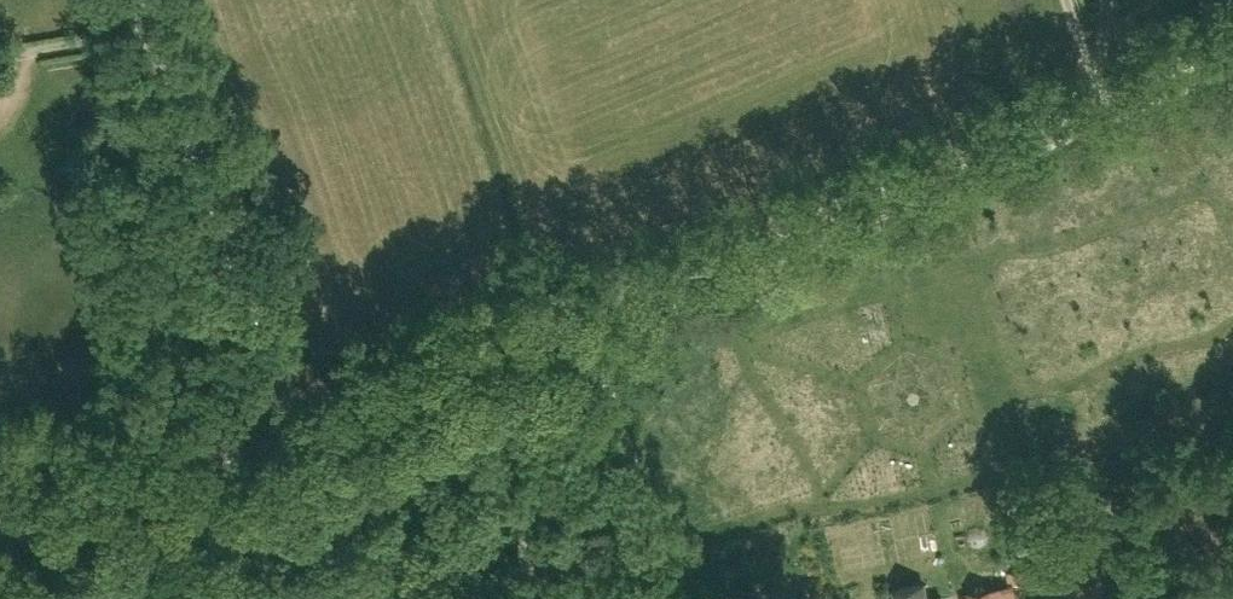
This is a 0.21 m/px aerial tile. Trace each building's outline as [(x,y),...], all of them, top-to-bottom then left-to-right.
[(21,44),(19,30),(0,33),(0,46),(21,44)] [(925,584),(894,590),(896,598),(928,598),(925,584)] [(1014,584),(969,592),(969,596),(962,597),(962,598),(1017,598),(1014,584)]
